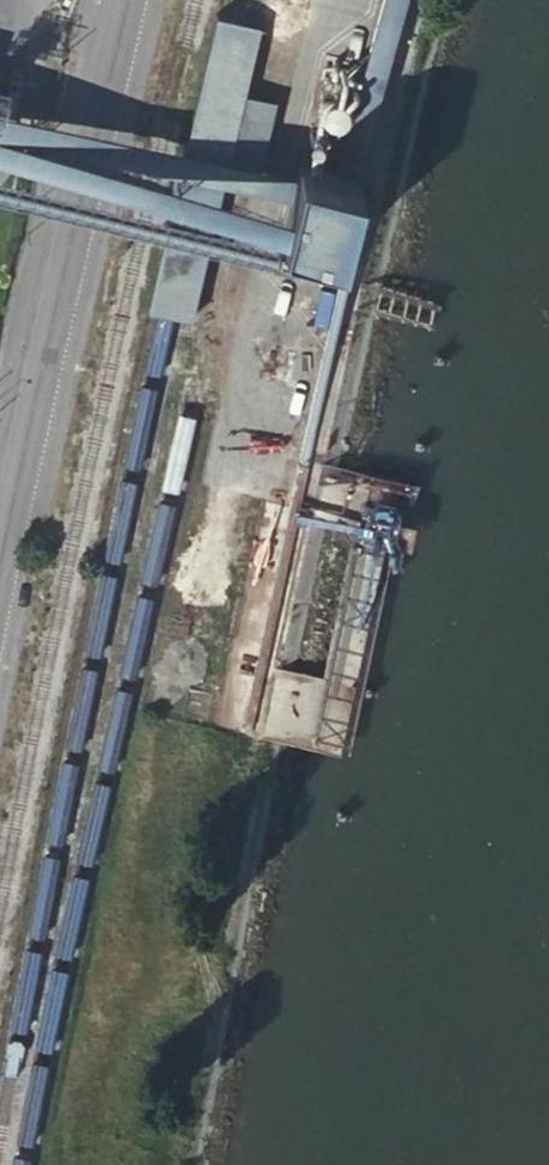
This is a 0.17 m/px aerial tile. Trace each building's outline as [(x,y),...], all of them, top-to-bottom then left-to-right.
[(261,25),(215,13),(149,307),(193,317),(230,158),(246,92),(261,25)] [(246,92),(230,158),(262,166),(277,100),(246,92)] [(300,160),(282,232),(344,248),(362,174),(300,160)]
